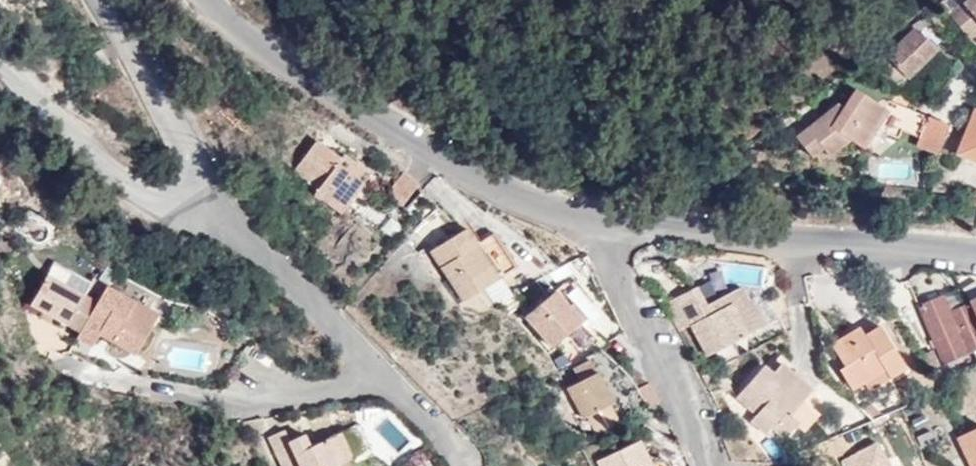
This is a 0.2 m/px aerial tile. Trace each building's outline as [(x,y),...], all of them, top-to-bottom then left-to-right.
[(965,19),(956,6),(950,0),(940,0),(935,4),(954,28),(965,19)] [(965,19),(975,10),(975,0),(957,0),(959,3),(956,6),(965,19)] [(906,81),(938,49),(913,25),(881,57),(906,81)] [(97,51),(89,56),(98,71),(106,67),(100,59),(101,57),(97,51)] [(833,115),(828,112),(797,137),(812,156),(822,148),(828,155),(849,138),(866,149),(887,134),(898,138),(901,131),(909,110),(888,102),(886,108),(858,89),(845,108),(839,119),(833,115)] [(838,104),(828,112),(833,115),(839,119),(845,108),(838,104)] [(909,110),(901,131),(918,138),(927,117),(909,110)] [(957,154),(975,162),(975,111),(974,110),(957,154)] [(927,117),(918,138),(916,145),(937,154),(949,125),(927,117)] [(325,159),(329,152),(313,141),(294,172),(319,190),(314,196),(341,214),(369,174),(343,155),(339,159),(334,166),(325,159)] [(339,159),(329,152),(325,159),(334,166),(339,159)] [(401,205),(417,184),(400,172),(384,193),(401,205)] [(971,187),(967,203),(975,205),(975,189),(971,187)] [(459,297),(471,290),(496,276),(514,265),(492,230),(474,241),(464,225),(429,246),(459,297)] [(2,230),(0,231),(0,255),(15,250),(12,239),(5,241),(2,230)] [(55,259),(46,276),(63,285),(73,268),(55,259)] [(92,275),(90,278),(73,268),(63,285),(46,276),(30,304),(79,331),(106,283),(92,275)] [(471,290),(480,304),(506,291),(496,276),(471,290)] [(568,278),(565,281),(585,303),(588,300),(568,278)] [(520,316),(566,363),(603,344),(605,343),(583,321),(594,311),(585,303),(565,281),(563,280),(559,281),(520,316)] [(711,304),(708,299),(699,283),(681,292),(712,352),(771,321),(755,292),(751,295),(743,281),(721,293),(724,298),(711,304)] [(972,302),(975,300),(975,284),(966,290),(972,302)] [(107,288),(76,338),(90,346),(98,333),(100,330),(112,337),(110,341),(133,354),(156,315),(107,288)] [(721,293),(708,299),(711,304),(724,298),(721,293)] [(919,306),(933,339),(975,321),(975,316),(970,302),(950,311),(943,296),(919,306)] [(943,363),(975,350),(975,321),(933,339),(943,363)] [(885,368),(890,376),(907,365),(881,325),(865,333),(861,325),(833,342),(847,364),(841,368),(853,387),(865,380),(885,368)] [(98,333),(110,341),(112,337),(100,330),(98,333)] [(784,362),(776,371),(781,377),(789,366),(784,362)] [(781,377),(776,371),(765,363),(740,394),(759,411),(754,416),(770,430),(775,424),(787,435),(801,420),(809,426),(822,410),(807,396),(814,387),(789,366),(781,377)] [(870,388),(890,376),(885,368),(865,380),(870,388)] [(602,384),(598,375),(595,371),(565,387),(582,417),(612,400),(602,384)] [(604,372),(598,375),(602,384),(608,380),(604,372)] [(305,440),(302,434),(288,440),(283,429),(268,436),(281,465),(296,459),(300,465),(333,465),(351,458),(339,432),(319,441),(308,446),(305,440)] [(958,437),(972,465),(975,465),(975,429),(958,437)] [(315,436),(305,440),(308,446),(319,441),(315,436)] [(644,451),(638,438),(598,457),(603,465),(651,465),(644,451)] [(644,451),(651,465),(668,465),(663,457),(644,451)]
